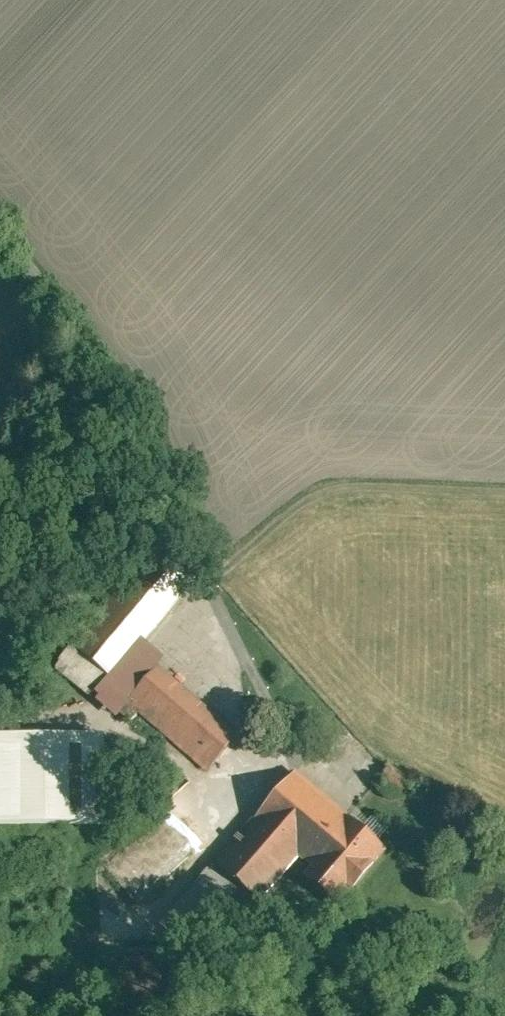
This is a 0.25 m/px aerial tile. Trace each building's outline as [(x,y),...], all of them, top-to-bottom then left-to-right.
[(129,656),(145,638),(132,626),(98,664),(115,679),(133,659),(129,656)] [(238,727),(161,650),(125,685),(202,763),(238,727)] [(0,741),(0,831),(109,830),(108,740),(0,741)] [(385,835),(287,759),(211,856),(257,891),(297,838),(322,857),(307,877),(335,899),(385,835)]
